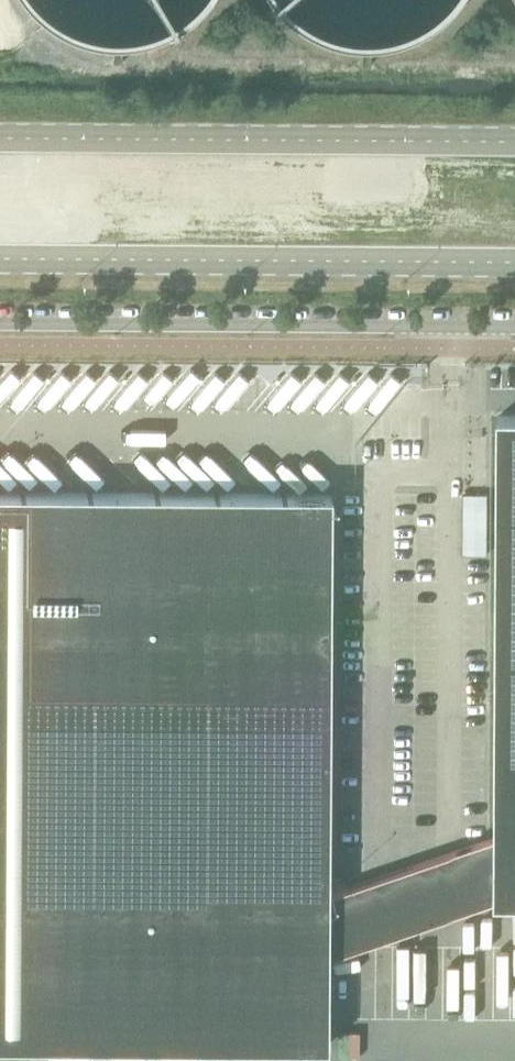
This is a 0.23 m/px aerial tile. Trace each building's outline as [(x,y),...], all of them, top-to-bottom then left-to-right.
[(115,60),(124,60),(124,52),(115,52),(115,60)] [(498,415),(496,836),(328,893),(328,956),(496,899),(496,901),(514,901),(514,415),(498,415)] [(331,493),(0,491),(0,1043),(327,1045),(328,956),(328,893),(331,493)]
